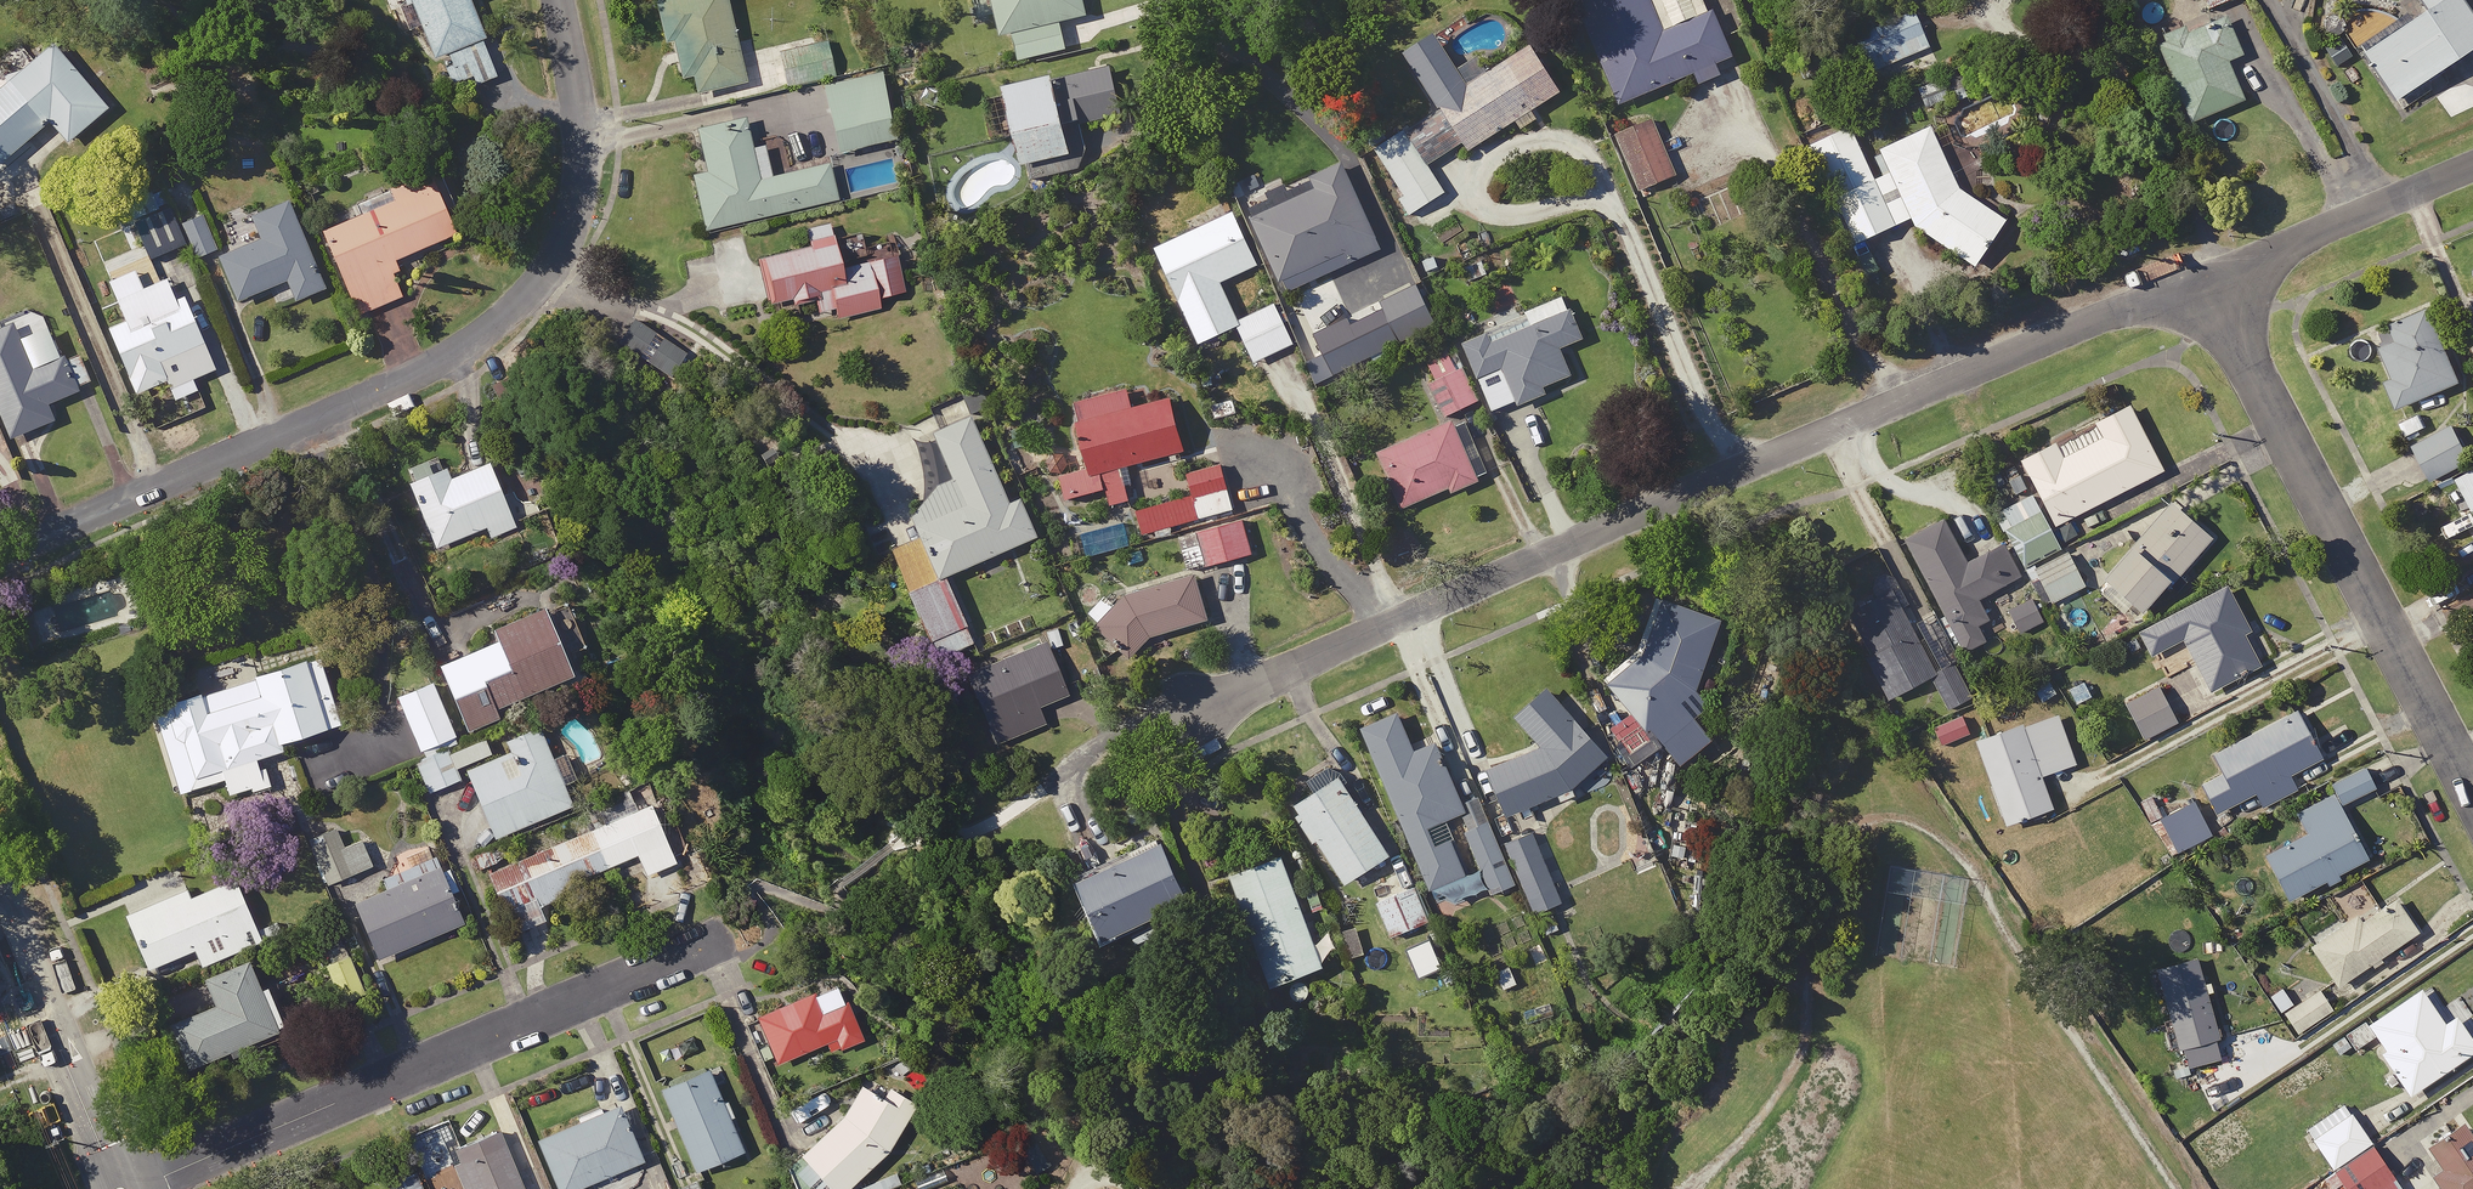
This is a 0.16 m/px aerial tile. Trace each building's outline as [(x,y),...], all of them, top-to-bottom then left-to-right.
[(405,11),(410,26),(424,21),(447,94),(497,78),(486,43),(491,41),(478,0),(408,0),(411,9),(405,11)] [(730,0),(663,0),(660,1),(665,21),(675,19),(687,76),(697,74),(701,95),(748,86),(730,0)] [(1007,39),(1017,37),(1024,63),(1071,51),(1064,25),(1090,18),(1086,0),(998,0),(1007,39)] [(1626,109),(1693,80),(1698,90),(1725,78),(1719,66),(1734,59),(1708,0),(1577,0),(1626,109)] [(2213,13),(2243,0),(2208,0),(2213,13)] [(2463,0),(2421,0),(2433,17),(2369,59),(2401,109),(2472,62),(2472,16),(2463,0)] [(1938,66),(1922,11),(1858,30),(1875,85),(1938,66)] [(2249,60),(2232,23),(2214,32),(2211,24),(2159,48),(2194,124),(2246,100),(2231,68),(2249,60)] [(60,46),(0,100),(0,161),(20,143),(28,152),(56,126),(77,149),(119,111),(60,46)] [(835,46),(783,55),(789,90),(842,80),(835,46)] [(1405,134),(1378,152),(1409,199),(1405,202),(1424,229),(1455,209),(1430,171),(1469,145),(1476,156),(1566,98),(1535,50),(1496,75),(1487,61),(1436,93),(1445,108),(1405,134)] [(907,141),(889,69),(826,85),(844,157),(907,141)] [(1122,118),(1112,72),(1013,94),(1031,181),(1092,168),(1083,126),(1122,118)] [(1650,113),(1617,126),(1644,196),(1677,182),(1650,113)] [(760,152),(753,122),(702,134),(712,176),(697,179),(710,235),(840,205),(835,185),(832,168),(778,181),(771,150),(760,152)] [(1837,137),(1831,125),(1812,134),(1818,146),(1814,148),(1840,205),(1880,187),(1854,129),(1837,137)] [(1965,193),(1935,130),(1885,154),(1898,181),(1879,191),(1895,224),(1910,217),(1920,231),(1981,272),(2013,225),(1965,193)] [(388,187),(393,199),(367,210),(326,227),(363,318),(403,302),(395,284),(400,266),(431,254),(475,236),(445,163),(388,187)] [(1382,248),(1348,169),(1318,182),(1322,193),(1257,222),(1287,290),(1382,248)] [(1262,269),(1232,202),(1155,236),(1204,348),(1243,331),(1224,286),(1262,269)] [(295,206),(263,219),(260,212),(255,214),(251,204),(227,213),(231,224),(226,226),(238,256),(224,262),(242,307),(293,286),(301,307),(331,295),(295,206)] [(210,220),(185,229),(196,261),(221,252),(210,220)] [(843,319),(882,311),(881,306),(910,299),(902,260),(844,272),(835,227),(791,237),(795,256),(765,262),(776,312),(820,303),(823,314),(841,310),(843,319)] [(189,294),(171,301),(148,240),(89,262),(115,333),(140,401),(172,389),(176,400),(203,390),(198,378),(217,371),(189,294)] [(753,269),(748,243),(714,250),(715,256),(686,262),(692,291),(681,294),(686,316),(764,300),(758,269),(753,269)] [(1442,331),(1422,289),(1386,307),(1406,348),(1442,331)] [(1586,341),(1568,299),(1526,317),(1521,305),(1485,321),(1490,334),(1465,345),(1481,382),(1508,370),(1524,406),(1548,396),(1545,390),(1576,377),(1564,350),(1586,341)] [(2468,388),(2437,310),(2379,334),(2400,385),(2393,387),(2404,414),(2468,388)] [(18,326),(0,334),(0,407),(13,440),(59,422),(53,407),(82,396),(69,364),(38,376),(18,326)] [(689,356),(639,326),(625,349),(675,379),(689,356)] [(1439,383),(1432,387),(1449,421),(1485,404),(1469,369),(1459,348),(1429,362),(1439,383)] [(1072,506),(1112,495),(1115,508),(1132,504),(1129,491),(1126,481),(1136,478),(1133,468),(1189,454),(1176,401),(1138,411),(1133,391),(1078,405),(1094,469),(1065,477),(1072,506)] [(2028,467),(2061,530),(2167,475),(2135,412),(2028,467)] [(980,419),(920,444),(930,467),(933,501),(920,525),(927,542),(900,554),(947,662),(978,648),(985,645),(956,579),(1044,541),(1024,495),(1014,499),(980,419)] [(1407,514),(1457,494),(1458,498),(1483,488),(1471,458),(1458,427),(1384,457),(1407,514)] [(2458,429),(2419,451),(2438,485),(2472,465),(2472,457),(2458,429)] [(1238,514),(1224,468),(1193,477),(1207,523),(1238,514)] [(515,527),(498,470),(453,484),(452,480),(419,490),(437,551),(515,527)] [(2462,482),(2472,504),(2472,476),(2462,482)] [(2033,490),(1997,509),(2039,585),(2048,580),(2062,608),(2089,593),(2033,490)] [(1147,537),(1201,520),(1193,494),(1139,511),(1147,537)] [(2219,540),(2178,505),(2109,584),(2150,620),(2219,540)] [(1913,546),(1970,653),(1986,644),(1977,626),(1989,620),(1981,603),(2024,580),(2008,550),(1973,569),(1950,526),(1913,546)] [(1134,550),(1127,527),(1079,541),(1086,564),(1134,550)] [(1255,560),(1249,528),(1185,541),(1191,573),(1255,560)] [(1923,629),(1927,639),(1920,641),(1908,611),(1912,609),(1898,576),(1874,586),(1881,604),(1856,615),(1894,706),(1900,719),(1945,700),(1950,714),(1976,703),(1939,615),(1921,623),(1923,629)] [(1217,625),(1203,581),(1118,607),(1114,595),(1096,600),(1108,639),(1126,653),(1217,625)] [(2272,665),(2232,590),(2144,636),(2156,659),(2188,642),(2216,695),(2272,665)] [(1728,628),(1662,600),(1636,662),(1611,687),(1652,734),(1657,735),(1685,768),(1717,740),(1686,706),(1697,699),(1728,628)] [(2037,602),(2014,615),(2031,647),(2054,634),(2037,602)] [(497,728),(494,721),(582,685),(553,615),(501,636),(506,649),(471,663),(448,673),(474,738),(497,728)] [(1014,649),(1018,659),(971,678),(1000,748),(1049,728),(1043,712),(1072,700),(1050,647),(1046,636),(1014,649)] [(233,800),(256,792),(263,811),(301,798),(291,767),(286,753),(348,731),(323,660),(257,682),(248,656),(207,670),(215,695),(157,716),(186,798),(227,784),(233,800)] [(2099,705),(2088,682),(2073,689),(2084,712),(2099,705)] [(2183,725),(2162,683),(2127,701),(2149,743),(2183,725)] [(449,746),(460,742),(436,686),(401,701),(425,757),(449,746)] [(1561,798),(1564,806),(1578,800),(1575,793),(1585,788),(1589,797),(1612,788),(1609,778),(1619,774),(1600,727),(1594,730),(1548,690),(1518,724),(1547,749),(1493,772),(1512,819),(1561,798)] [(1969,730),(1964,716),(1936,726),(1941,741),(1969,730)] [(2081,769),(2062,716),(1981,745),(2011,831),(2058,814),(2046,781),(2081,769)] [(2325,763),(2303,717),(2219,758),(2228,778),(2207,788),(2220,814),(2260,795),(2266,808),(2298,792),(2292,779),(2325,763)] [(1416,750),(1402,718),(1367,733),(1437,894),(1479,876),(1456,823),(1469,817),(1436,741),(1416,750)] [(577,811),(544,731),(511,744),(517,758),(472,776),(500,843),(577,811)] [(425,757),(417,760),(433,798),(465,784),(449,746),(425,757)] [(1361,883),(1366,890),(1389,874),(1384,867),(1396,858),(1336,770),(1313,786),(1318,793),(1295,809),(1351,890),(1361,883)] [(2378,792),(2370,771),(2336,785),(2344,806),(2378,792)] [(2372,865),(2336,796),(2301,815),(2311,835),(2270,857),(2295,905),(2372,865)] [(683,871),(657,804),(638,812),(641,819),(494,877),(518,938),(552,924),(545,907),(623,876),(625,882),(648,873),(652,884),(683,871)] [(2215,835),(2197,806),(2158,832),(2176,860),(2215,835)] [(459,898),(466,895),(457,871),(448,874),(442,859),(388,882),(392,891),(385,895),(365,844),(349,851),(336,817),(307,828),(318,856),(341,913),(360,906),(366,920),(385,965),(471,929),(459,898)] [(1519,886),(1494,825),(1470,834),(1495,896),(1519,886)] [(1198,909),(1164,839),(1076,882),(1110,951),(1198,909)] [(1564,906),(1535,839),(1510,850),(1539,917),(1564,906)] [(1288,990),(1295,1005),(1311,999),(1305,984),(1331,974),(1285,856),(1234,875),(1279,993),(1288,990)] [(193,902),(179,868),(120,892),(154,974),(201,955),(207,971),(267,946),(240,883),(193,902)] [(1423,910),(1408,872),(1374,886),(1389,924),(1423,910)] [(2383,913),(2361,881),(2325,905),(2335,920),(2306,939),(2322,962),(2343,990),(2423,933),(2401,901),(2383,913)] [(369,999),(347,943),(323,952),(345,1009),(369,999)] [(2225,1059),(2200,964),(2163,973),(2189,1069),(2225,1059)] [(267,995),(256,967),(212,985),(223,1011),(178,1029),(197,1075),(292,1037),(274,993),(267,995)] [(1524,991),(1515,967),(1496,974),(1505,998),(1524,991)] [(2322,992),(2301,1009),(2288,992),(2276,1002),(2303,1037),(2315,1028),(2337,1011),(2322,992)] [(2396,1070),(2380,1080),(2393,1099),(2409,1088),(2414,1095),(2472,1055),(2472,1042),(2459,1022),(2448,1029),(2425,995),(2370,1032),(2396,1070)] [(824,1020),(816,999),(761,1020),(779,1067),(834,1046),(837,1053),(867,1041),(854,1008),(824,1020)] [(745,1155),(712,1077),(667,1095),(699,1174),(745,1155)] [(897,1148),(894,1145),(921,1119),(884,1080),(845,1117),(848,1120),(807,1159),(792,1173),(800,1188),(855,1188),(897,1148)] [(2337,1172),(2375,1147),(2348,1106),(2310,1131),(2337,1172)] [(624,1112),(544,1143),(562,1188),(589,1188),(645,1167),(624,1112)] [(2469,1128),(2434,1153),(2447,1172),(2437,1179),(2444,1188),(2472,1188),(2472,1133),(2469,1128)] [(507,1138),(458,1157),(470,1188),(543,1188),(537,1172),(522,1178),(507,1138)] [(2337,1172),(2348,1188),(2402,1188),(2375,1147),(2337,1172)] [(404,1183),(407,1188),(432,1188),(424,1174),(404,1183)]
